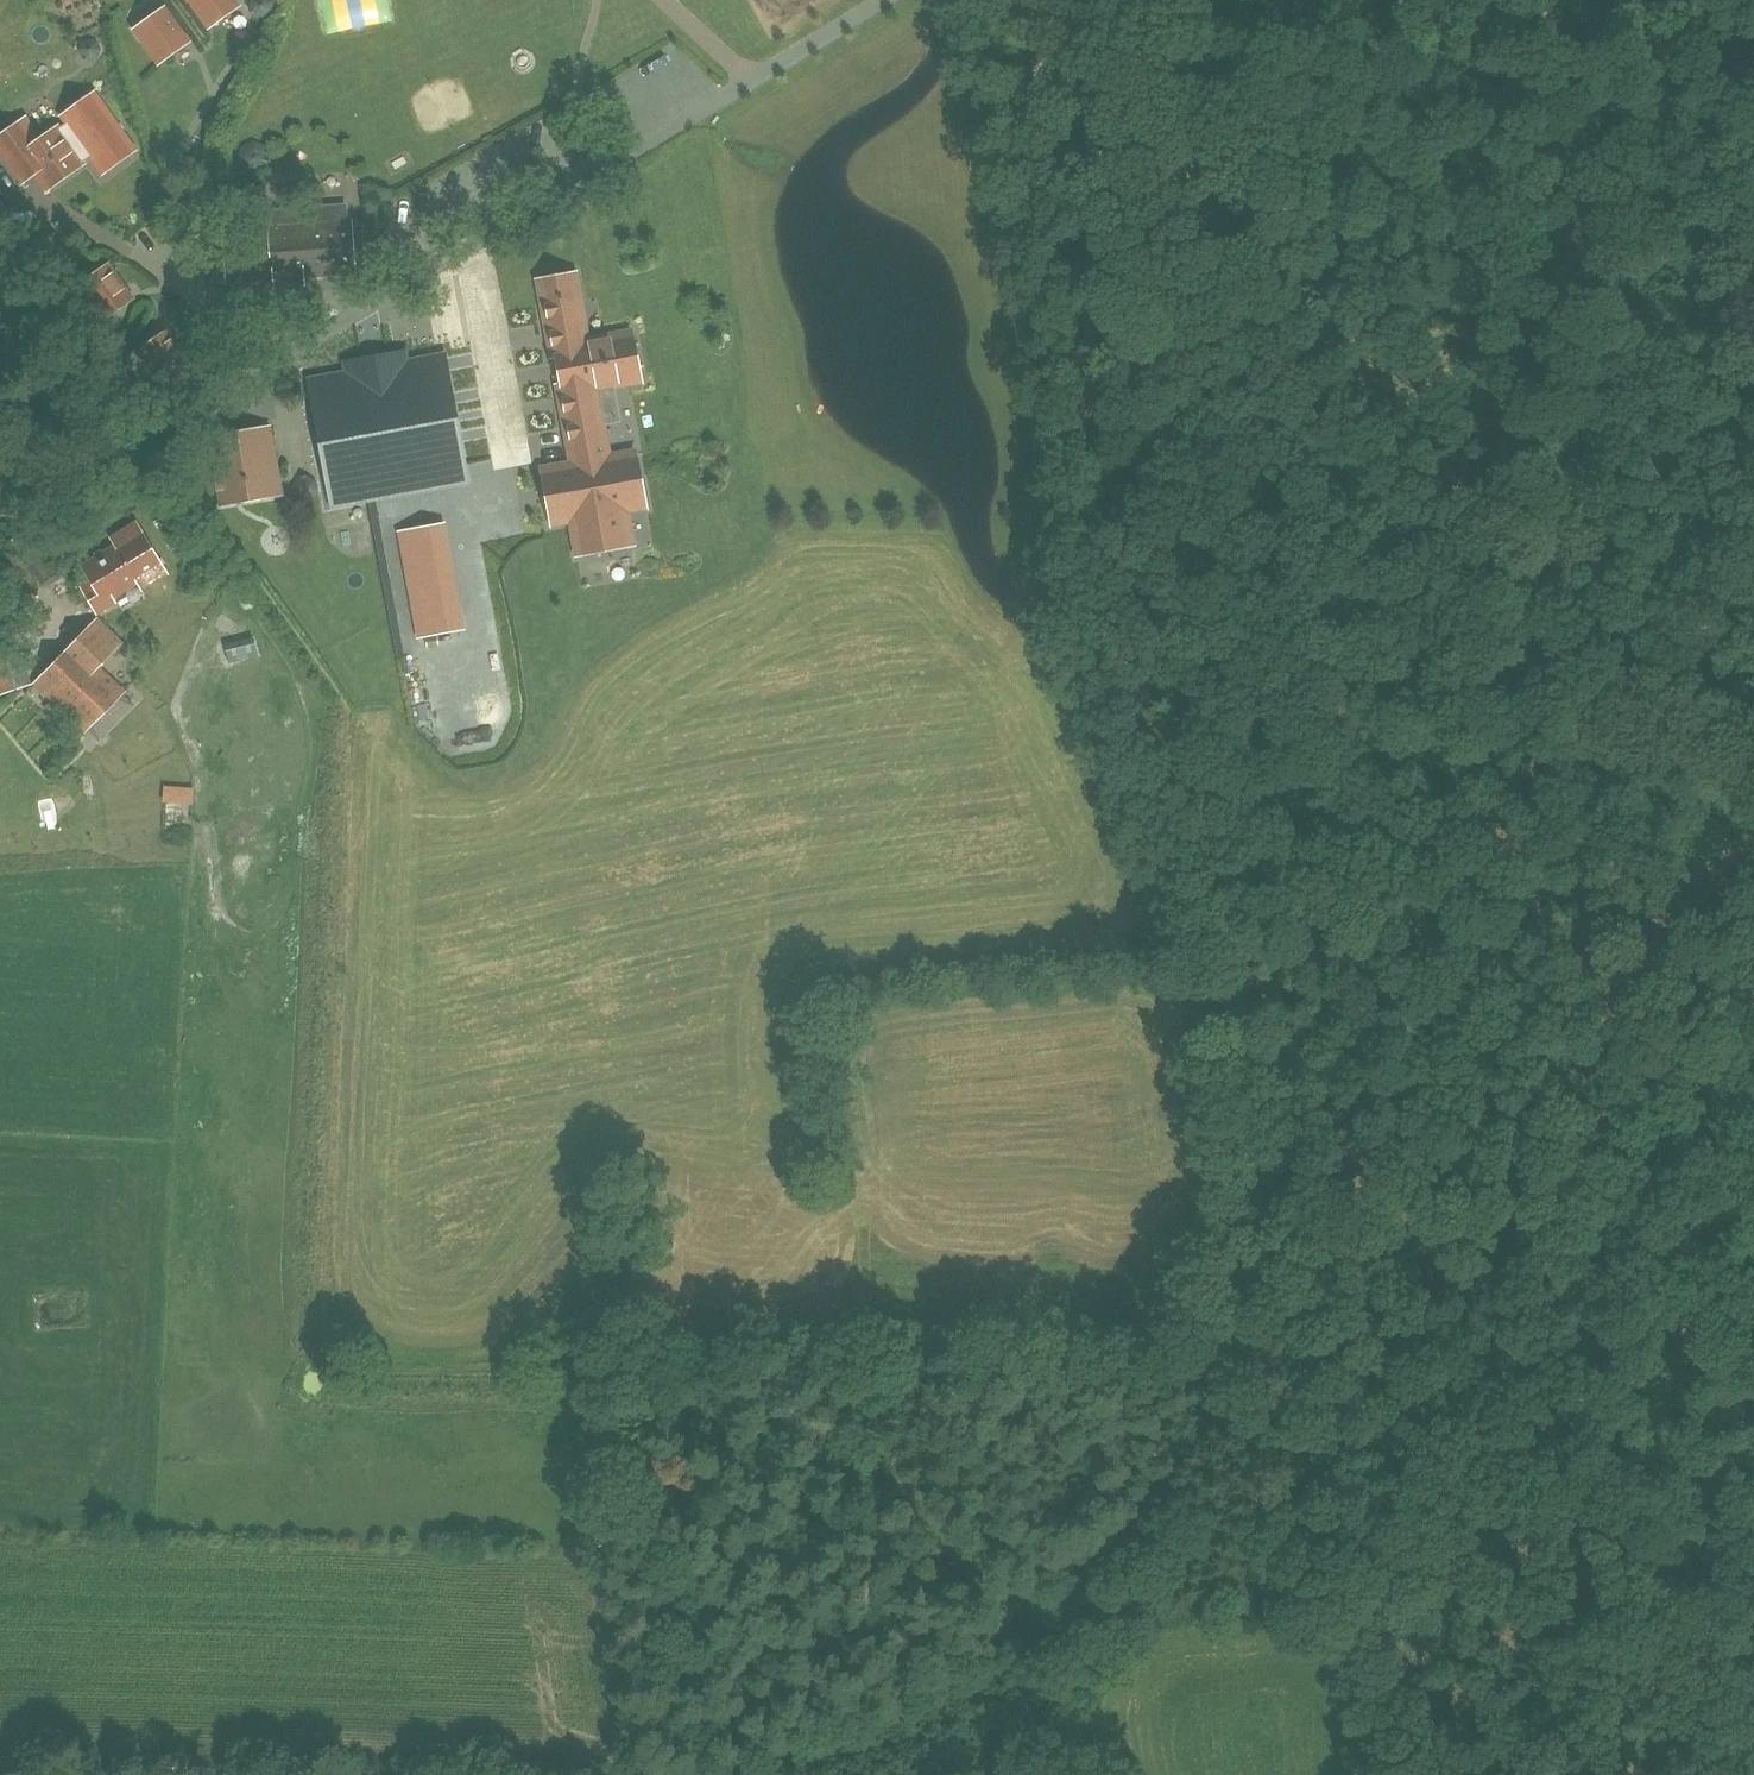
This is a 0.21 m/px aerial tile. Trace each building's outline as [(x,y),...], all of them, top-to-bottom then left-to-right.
[(237,7),(232,0),(191,0),(210,26),(237,7)] [(264,15),(274,11),(278,0),(248,0),(252,10),(264,15)] [(187,43),(163,10),(136,29),(160,62),(187,43)] [(68,123),(59,130),(81,162),(91,155),(103,172),(113,165),(124,157),(134,150),(94,94),(63,116),(68,123)] [(0,137),(0,150),(12,166),(24,182),(36,173),(47,189),(83,164),(81,162),(59,130),(57,128),(40,140),(25,119),(21,123),(20,122),(0,137)] [(244,166),(256,171),(266,167),(270,156),(266,145),(254,140),(244,144),(239,154),(244,166)] [(352,217),(267,224),(268,231),(222,235),(226,284),(272,281),(273,288),(306,286),(305,278),(357,275),(352,217)] [(130,299),(106,266),(80,285),(103,318),(130,299)] [(539,279),(549,333),(562,331),(579,328),(585,327),(575,272),(539,279)] [(558,386),(562,409),(572,463),(542,469),(545,488),(548,505),(552,524),(571,520),(577,555),(591,552),(589,544),(618,539),(619,547),(633,544),(626,510),(646,507),(635,451),(603,457),(591,390),(634,382),(641,381),(632,331),(624,333),(587,340),(581,341),(579,328),(562,331),(549,333),(552,356),(556,355),(558,364),(560,377),(562,385),(558,386)] [(189,365),(173,343),(165,332),(138,351),(162,384),(189,365)] [(441,354),(306,377),(325,487),(460,464),(441,354)] [(280,495),(269,425),(208,436),(220,505),(280,495)] [(309,476),(299,477),(293,485),(295,495),(303,500),(313,499),(318,491),(317,481),(309,476)] [(116,545),(82,566),(91,581),(81,587),(97,612),(115,601),(112,596),(137,580),(143,588),(167,573),(135,521),(111,536),(116,545)] [(446,522),(397,531),(416,638),(465,629),(446,522)] [(35,683),(85,732),(123,693),(98,668),(122,643),(97,619),(35,683)] [(254,638),(225,645),(229,663),(259,656),(254,638)] [(11,663),(12,669),(0,671),(0,682),(1,688),(21,685),(18,662),(11,663)]
